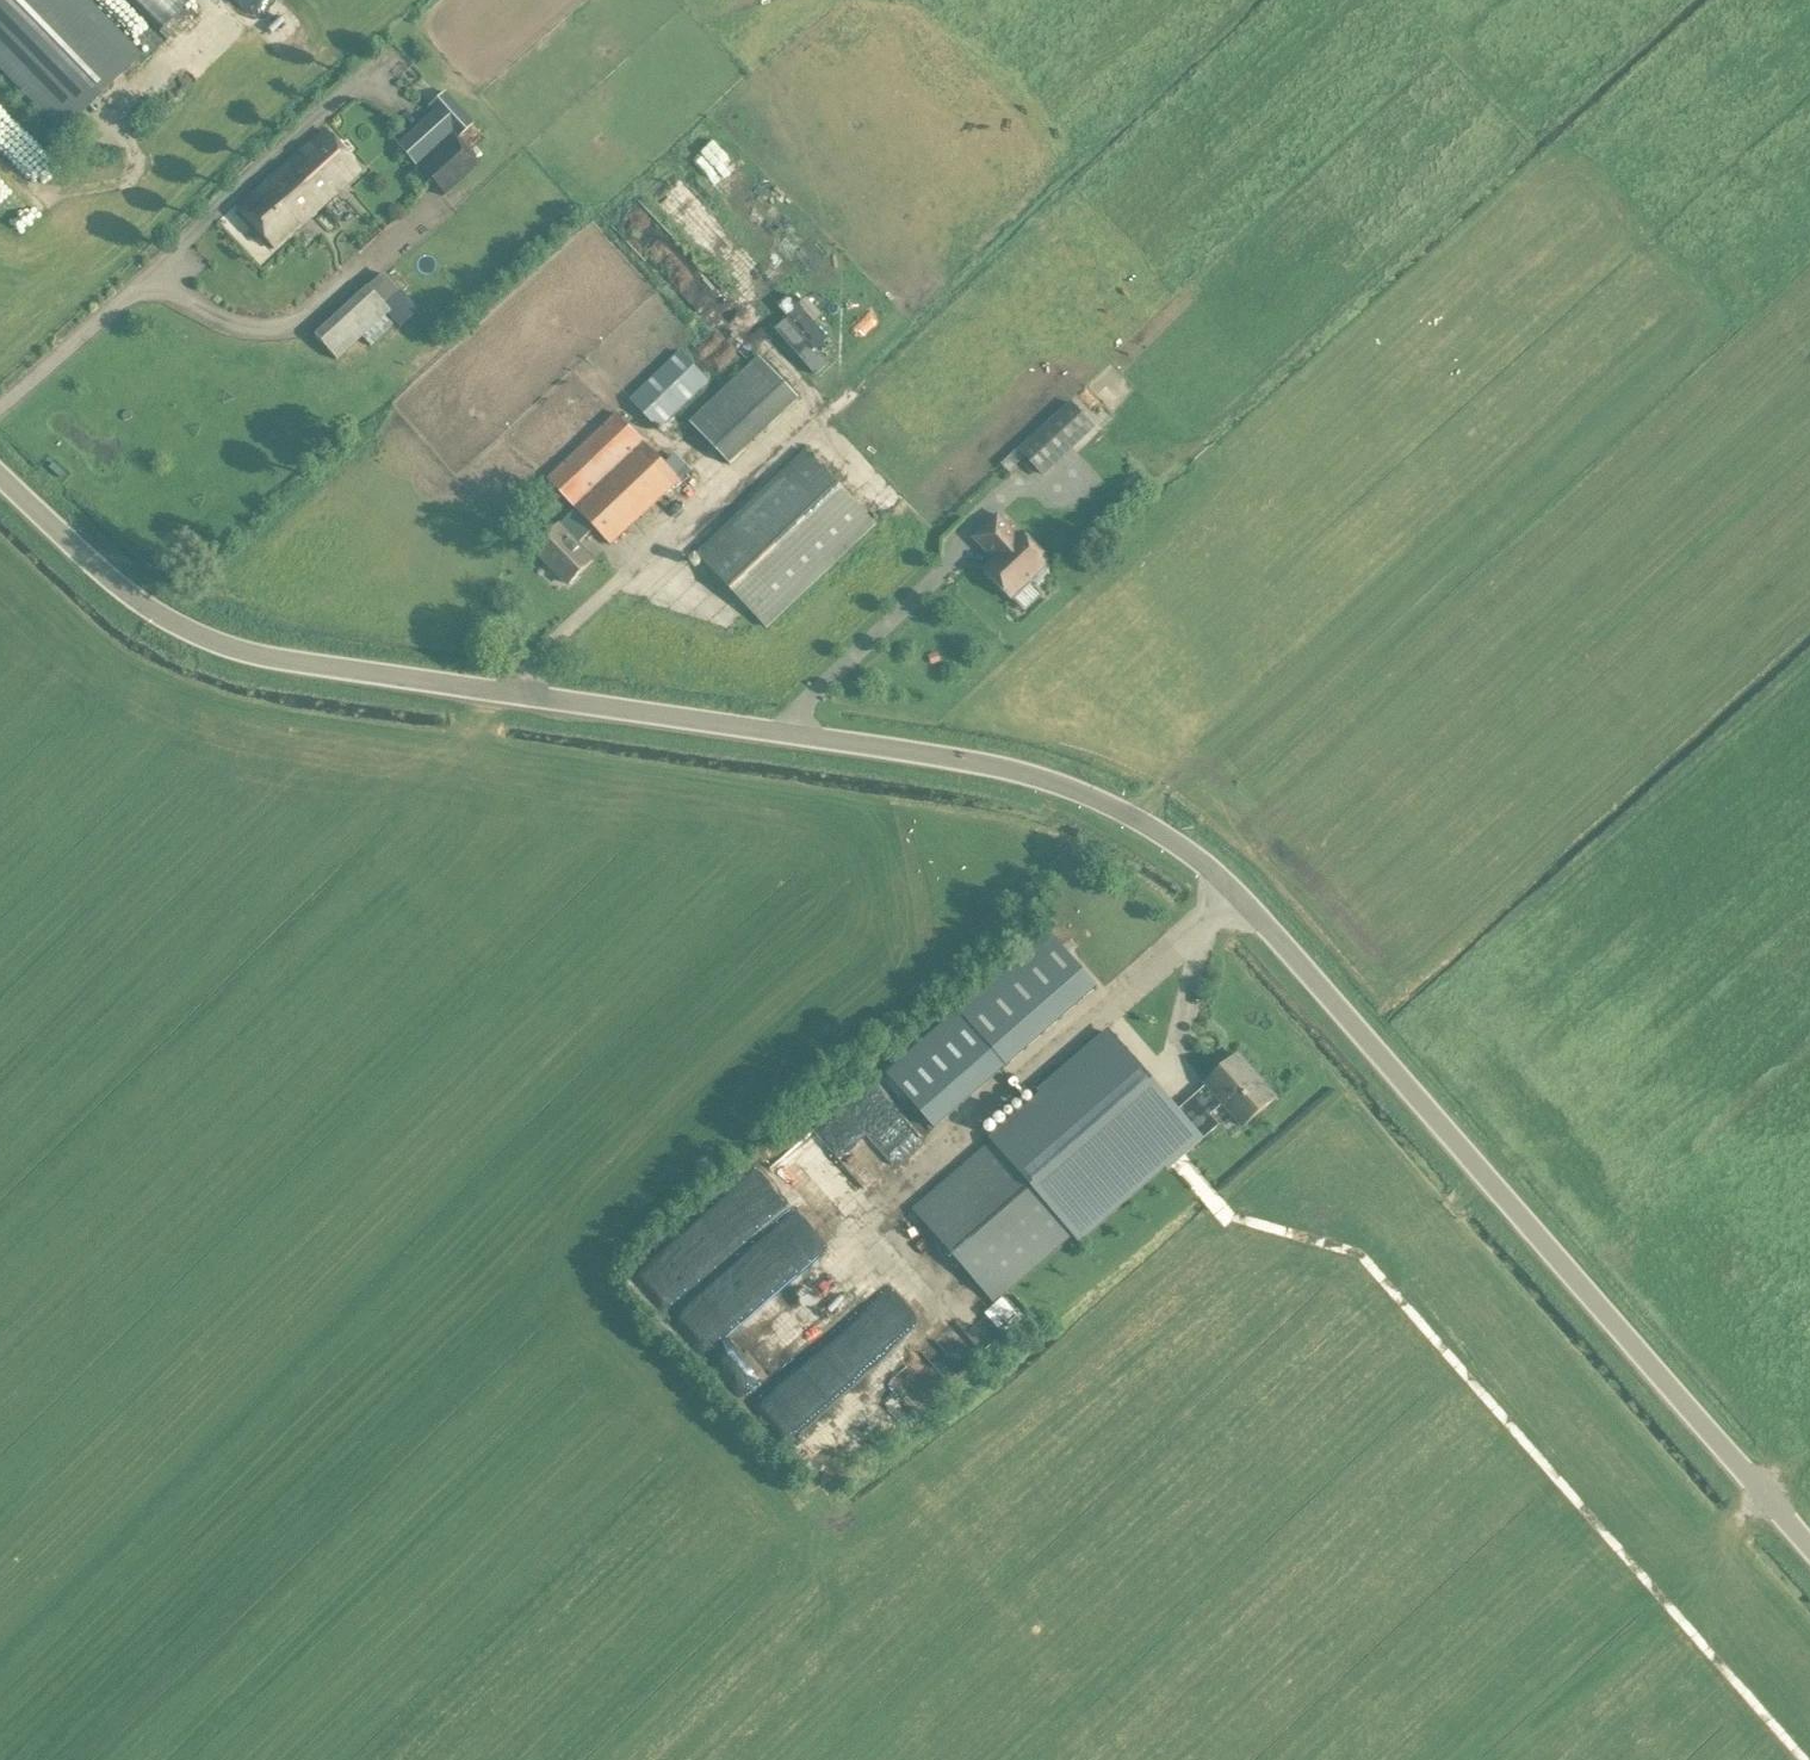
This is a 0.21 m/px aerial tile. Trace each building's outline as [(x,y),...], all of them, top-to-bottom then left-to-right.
[(139,56),(86,0),(0,0),(0,66),(62,130),(139,56)] [(171,0),(126,0),(150,32),(178,11),(171,0)] [(270,0),(237,0),(250,13),(261,2),(265,5),(270,0)] [(480,161),(458,137),(474,123),(445,91),(430,106),(433,110),(397,144),(443,194),(480,161)] [(26,236),(77,193),(0,103),(0,206),(26,236)] [(285,165),(320,204),(359,169),(325,129),(285,165)] [(714,132),(688,154),(737,212),(764,190),(714,132)] [(320,204),(285,165),(237,207),(273,248),(320,204)] [(314,334),(336,358),(404,295),(383,271),(314,334)] [(680,351),(631,400),(659,428),(709,380),(680,351)] [(800,398),(761,356),(691,421),(730,463),(800,398)] [(1104,373),(1090,382),(1098,396),(1112,387),(1104,373)] [(1070,401),(1019,448),(1045,476),(1096,427),(1070,401)] [(569,583),(593,560),(577,543),(594,526),(611,544),(680,478),(616,412),(548,478),(578,509),(560,525),(559,524),(535,547),(569,583)] [(766,625),(874,522),(805,449),(697,553),(766,625)] [(65,466),(59,460),(54,465),(60,471),(65,466)] [(974,536),(995,558),(985,568),(1012,598),(1031,580),(1038,580),(1046,572),(1046,566),(1051,561),(1023,532),(1019,535),(999,513),(974,536)] [(960,1011),(1007,1064),(1088,993),(1097,986),(1049,931),(965,1005),(959,1010),(960,1011)] [(936,1128),(1008,1065),(1007,1064),(960,1011),(889,1074),(936,1128)] [(1113,1034),(993,1140),(920,1204),(1001,1297),(1193,1129),(1202,1139),(1219,1125),(1210,1114),(1224,1103),(1244,1126),(1277,1098),(1239,1055),(1207,1083),(1208,1084),(1179,1110),(1113,1034)] [(894,1160),(922,1139),(872,1073),(845,1094),(894,1160)] [(820,1129),(869,1182),(894,1159),(844,1107),(820,1129)] [(824,1170),(838,1162),(828,1144),(814,1152),(824,1170)] [(785,1339),(856,1280),(824,1241),(825,1241),(762,1164),(636,1266),(700,1344),(737,1313),(758,1338),(765,1332),(771,1340),(780,1332),(785,1339)] [(951,1313),(938,1320),(949,1341),(962,1334),(951,1313)]
